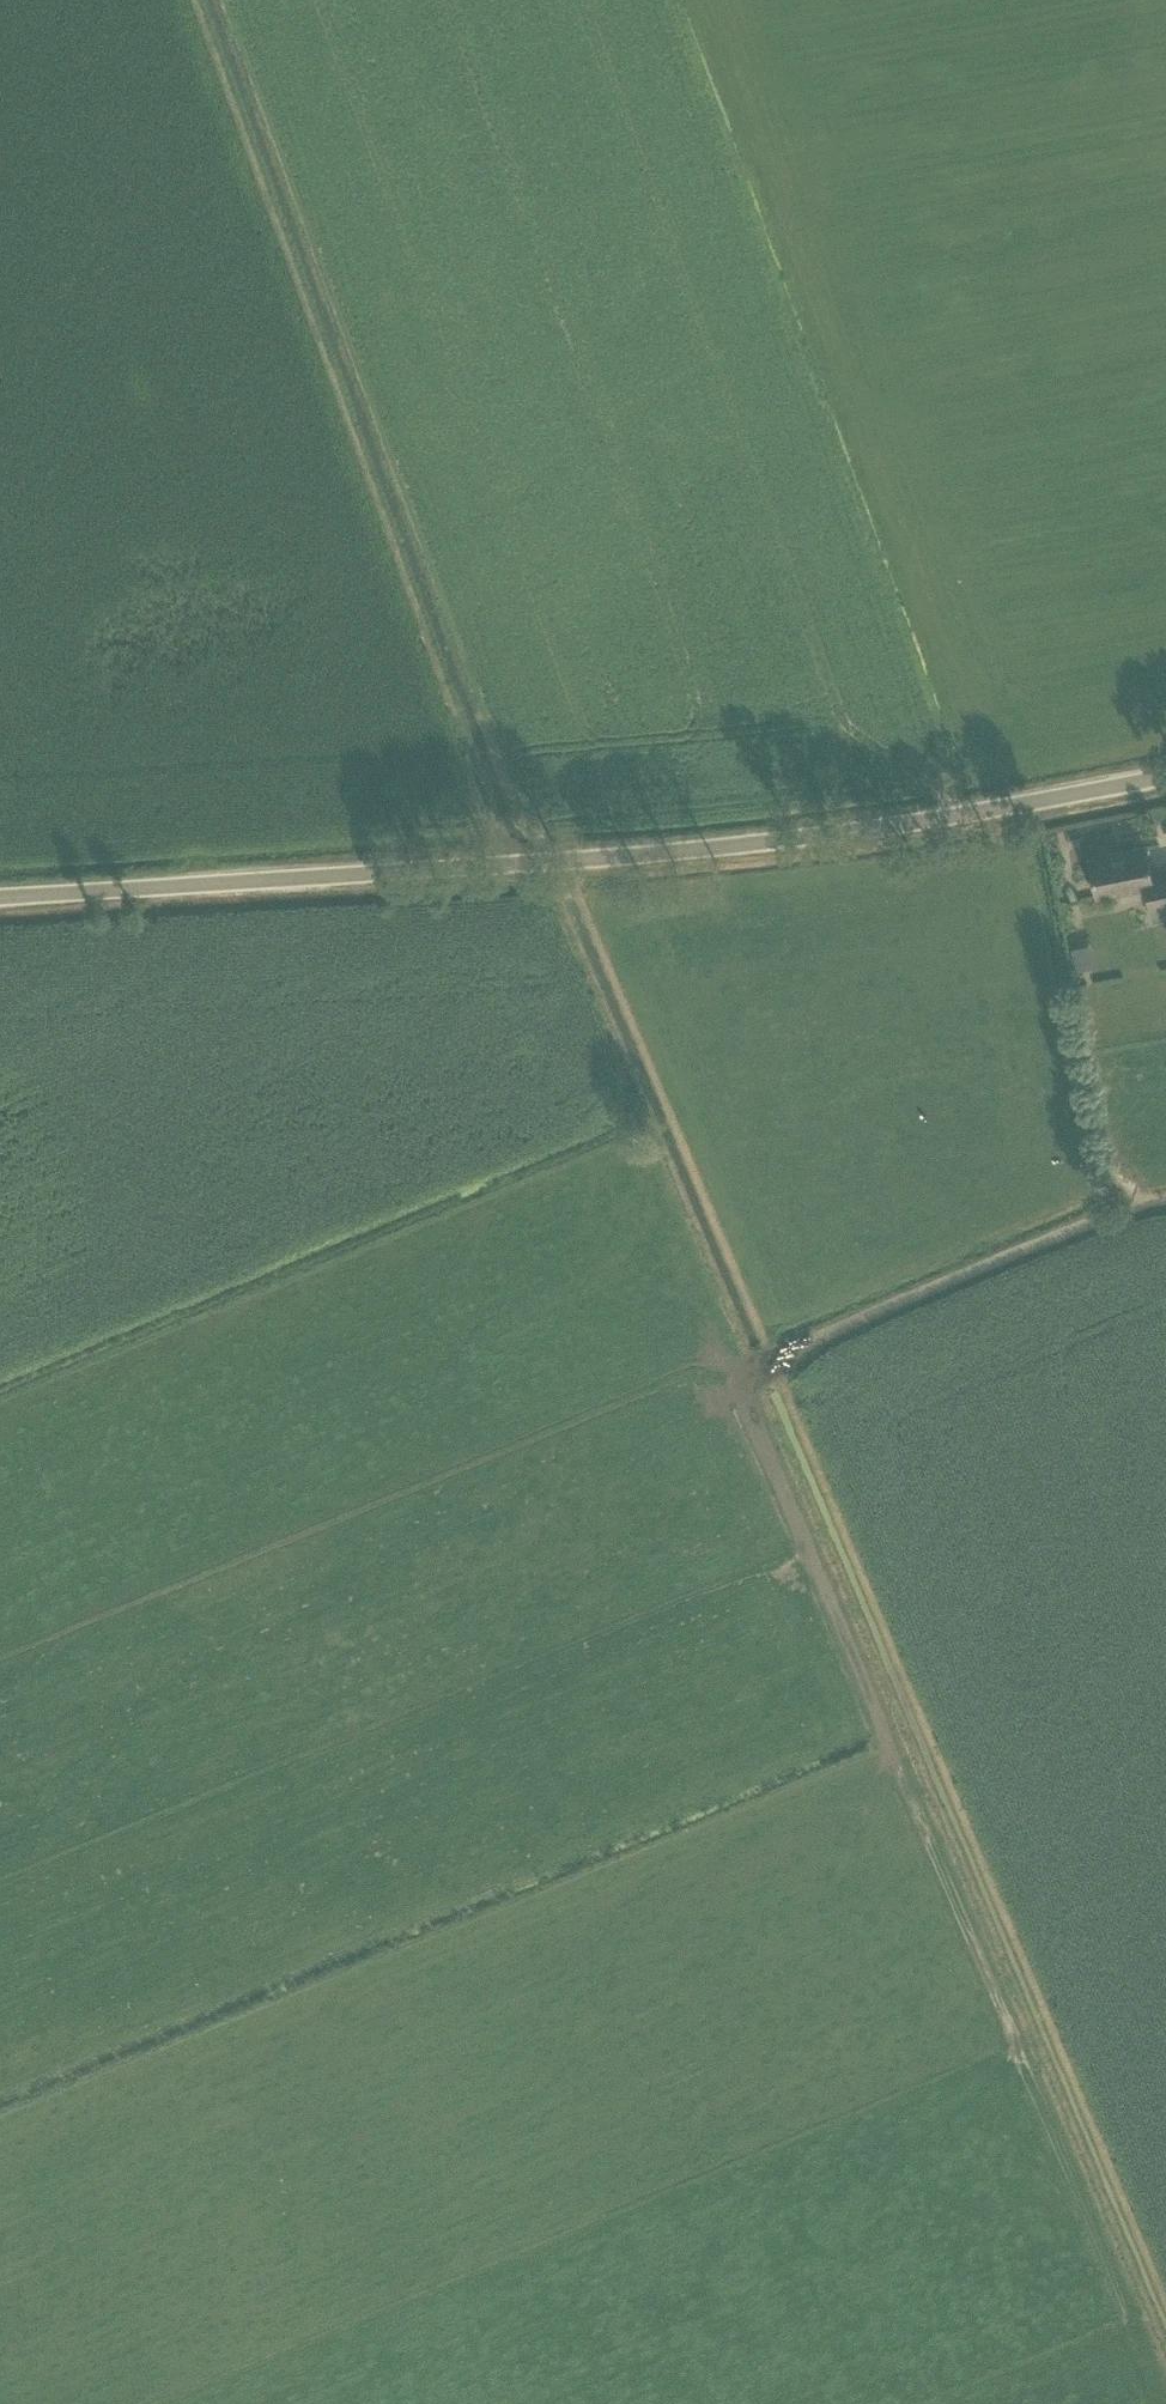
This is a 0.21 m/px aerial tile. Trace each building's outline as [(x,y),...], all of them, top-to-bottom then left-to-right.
[(1089,857),(1094,881),(1097,895),(1148,885),(1153,909),(1149,910),(1151,922),(1165,919),(1165,874),(1152,877),(1146,846),(1089,857)] [(1093,945),(1072,948),(1075,970),(1097,966),(1093,945)]
